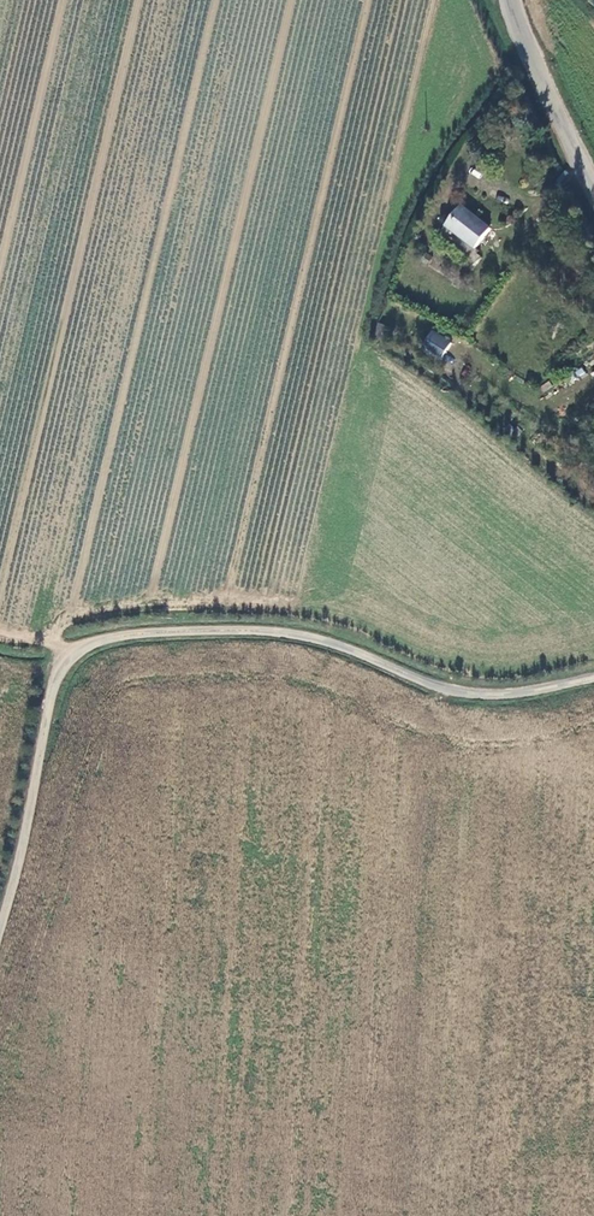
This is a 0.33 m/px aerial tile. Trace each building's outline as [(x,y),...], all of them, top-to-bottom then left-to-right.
[(441,237),(471,260),(486,240),(457,217),(441,237)] [(374,336),(390,340),(393,328),(377,324),(374,336)] [(446,360),(456,344),(437,332),(426,349),(446,360)]
